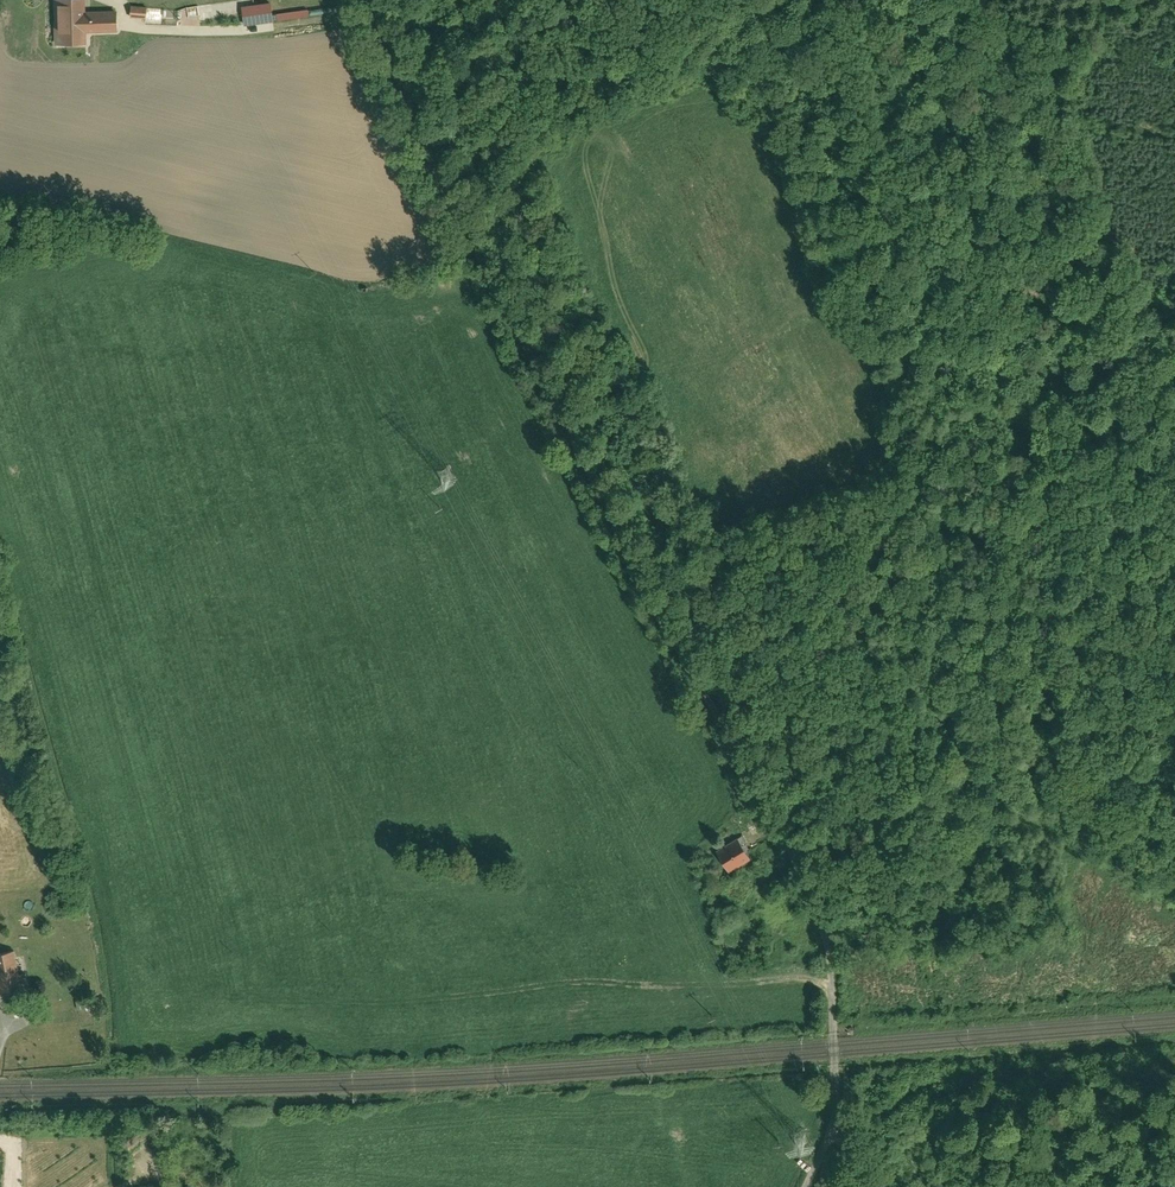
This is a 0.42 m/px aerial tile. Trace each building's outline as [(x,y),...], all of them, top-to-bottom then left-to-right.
[(91,30),(121,29),(121,11),(91,11),(91,0),(56,0),(56,4),(58,47),(68,47),(92,46),(91,30)] [(238,24),(270,22),(268,3),(237,5),(238,24)] [(133,7),(132,17),(148,19),(149,7),(134,5),(133,7)] [(306,10),(273,12),(274,19),(306,17),(306,10)] [(738,837),(717,851),(731,873),(752,859),(738,837)] [(0,955),(0,993),(0,995),(25,990),(23,977),(21,967),(18,951),(0,955)]
